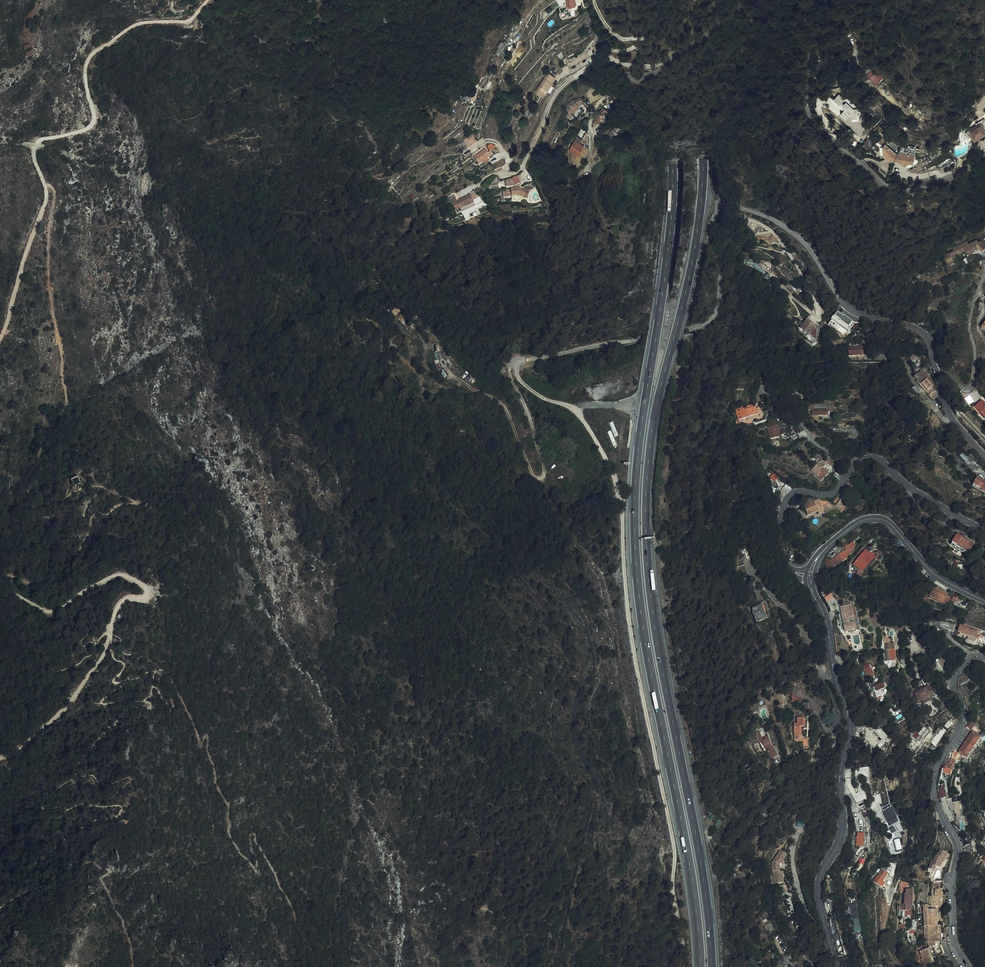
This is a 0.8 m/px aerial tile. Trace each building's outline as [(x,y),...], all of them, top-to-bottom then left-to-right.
[(495,45),(494,48),(495,49),(493,53),(492,55),(496,56),(498,50),(499,50),(500,48),(501,45),(499,44),(497,43),(498,42),(496,42),(495,45)] [(866,67),(869,70),(874,77),(877,82),(882,78),(871,63),(866,67)] [(874,77),(869,70),(864,74),(869,81),(874,77)] [(542,73),(539,77),(541,78),(546,81),(549,75),(543,71),(542,73)] [(541,78),(539,77),(537,81),(532,89),(531,91),(534,93),(539,96),(539,95),(541,92),(540,91),(545,82),(541,78)] [(845,110),(842,113),(847,118),(856,108),(840,93),(833,100),(845,110)] [(570,97),(562,107),(566,110),(563,115),(566,118),(571,113),(569,112),(577,103),(576,103),(581,100),(578,96),(572,99),(570,97)] [(601,121),(604,117),(601,115),(605,109),(600,106),(594,114),(595,115),(592,119),(593,119),(591,122),(591,124),(593,125),(595,124),(596,122),(597,122),(599,119),(601,121)] [(852,114),(858,118),(862,112),(856,108),(852,114)] [(580,121),(578,120),(577,122),(573,119),(568,126),(575,130),(580,121)] [(969,139),(970,141),(971,142),(975,139),(975,138),(977,137),(978,137),(982,135),(982,134),(984,132),(983,129),(984,128),(984,120),(982,122),(981,120),(971,125),(973,128),(961,134),(964,139),(966,138),(967,140),(969,139)] [(611,128),(604,138),(609,141),(616,132),(615,132),(618,127),(615,125),(612,129),(611,128)] [(572,140),(571,139),(566,149),(576,154),(581,144),(583,140),(580,139),(578,138),(581,131),(582,129),(578,127),(572,140)] [(468,147),(478,141),(473,134),(463,140),(468,147)] [(559,146),(562,148),(567,137),(566,137),(559,146)] [(885,148),(888,150),(890,147),(892,146),(892,145),(888,141),(882,144),(885,148)] [(967,145),(955,148),(956,155),(969,152),(967,145)] [(890,147),(888,150),(888,153),(892,156),(891,160),(895,163),(897,161),(900,163),(901,156),(890,147)] [(485,158),(484,157),(481,153),(484,151),(482,148),(470,155),(475,163),(478,160),(479,162),(485,158)] [(904,154),(901,156),(900,163),(905,164),(907,167),(911,168),(913,166),(919,167),(920,157),(904,154)] [(515,180),(513,175),(502,178),(503,184),(511,182),(511,184),(516,182),(515,180)] [(517,186),(502,187),(503,194),(513,193),(524,197),(526,189),(517,186)] [(448,201),(452,199),(455,198),(451,191),(444,194),(447,202),(448,201)] [(475,200),(470,191),(455,198),(452,199),(456,207),(469,200),(470,203),(475,200)] [(456,207),(452,199),(448,201),(453,212),(470,204),(470,203),(469,200),(456,207)] [(611,227),(602,229),(604,234),(607,233),(607,237),(613,235),(611,227)] [(984,309),(976,322),(984,328),(984,309)] [(845,334),(853,321),(837,312),(829,325),(845,334)] [(803,330),(808,333),(813,329),(813,327),(814,322),(805,316),(801,321),(799,320),(797,323),(799,324),(798,326),(803,330)] [(861,341),(845,339),(844,348),(851,349),(857,350),(860,350),(861,341)] [(498,359),(491,362),(494,367),(501,365),(498,359)] [(913,367),(907,372),(908,373),(911,376),(909,377),(913,382),(916,385),(917,384),(919,386),(922,384),(923,384),(924,384),(925,383),(924,382),(926,380),(927,380),(923,376),(921,373),(919,374),(914,368),(913,367)] [(978,395),(970,401),(982,415),(984,412),(984,403),(984,401),(984,400),(983,398),(982,399),(979,396),(978,395)] [(758,409),(763,405),(758,399),(753,403),(758,409)] [(738,404),(731,405),(734,416),(742,414),(739,406),(738,404)] [(739,406),(742,414),(745,413),(753,412),(751,404),(747,405),(747,404),(739,406)] [(731,405),(729,408),(733,421),(744,418),(742,414),(734,416),(731,405)] [(774,423),(764,424),(766,437),(776,436),(775,434),(780,433),(784,432),(783,428),(780,428),(775,428),(774,423)] [(816,453),(815,452),(813,455),(814,457),(812,459),(813,459),(806,467),(807,468),(813,474),(816,471),(820,467),(819,466),(824,461),(826,458),(821,453),(819,455),(816,453)] [(967,455),(964,458),(967,462),(972,468),(977,465),(970,457),(969,458),(968,457),(967,455)] [(774,470),(772,471),(774,474),(778,478),(780,479),(784,474),(780,471),(778,470),(776,470),(774,470)] [(70,483),(74,482),(78,480),(75,472),(68,475),(70,483)] [(979,488),(979,487),(984,490),(984,482),(983,481),(984,480),(983,480),(973,474),(968,483),(979,488)] [(848,484),(847,484),(842,491),(846,493),(837,504),(841,507),(842,508),(851,497),(848,495),(852,490),(850,488),(851,486),(850,485),(848,484)] [(821,506),(818,499),(813,501),(808,503),(807,501),(803,502),(804,505),(803,505),(807,515),(816,512),(817,515),(823,512),(821,506)] [(821,506),(823,512),(830,510),(832,510),(834,513),(838,511),(834,504),(833,503),(832,504),(829,504),(829,503),(821,506)] [(941,515),(937,520),(939,522),(942,524),(946,518),(941,515)] [(950,534),(943,545),(954,552),(961,541),(950,534)] [(961,541),(954,552),(959,555),(967,545),(961,541)] [(837,553),(826,558),(829,563),(841,557),(842,558),(849,551),(849,550),(852,546),(849,542),(846,545),(844,548),(843,548),(841,547),(836,552),(837,553)] [(851,562),(861,570),(873,555),(867,551),(870,547),(866,544),(863,548),(851,562)] [(729,570),(737,578),(744,574),(734,565),(729,570)] [(936,599),(937,596),(940,590),(927,583),(922,592),(936,599)] [(755,601),(747,603),(748,608),(750,608),(752,617),(762,615),(761,611),(763,611),(761,598),(755,599),(755,601)] [(839,605),(841,615),(851,614),(854,614),(852,603),(850,603),(839,605)] [(851,614),(841,615),(843,628),(854,626),(856,626),(854,614),(851,614)] [(976,628),(958,622),(955,630),(966,633),(964,640),(971,642),(973,635),(974,636),(976,628)] [(887,645),(883,645),(884,657),(888,657),(888,656),(893,656),(892,645),(887,645)] [(964,675),(957,678),(960,685),(969,679),(964,675)] [(960,685),(957,678),(957,686),(957,688),(960,696),(964,701),(966,705),(966,706),(969,704),(966,699),(965,697),(966,697),(963,693),(960,685)] [(878,694),(881,693),(880,688),(883,688),(881,681),(872,683),(873,686),(871,686),(873,695),(874,695),(875,697),(879,696),(878,694)] [(916,688),(912,689),(915,696),(919,695),(920,697),(921,699),(931,695),(926,683),(920,686),(916,688)] [(799,698),(789,692),(788,695),(791,700),(796,703),(798,700),(799,698)] [(794,714),(793,715),(793,720),(790,721),(790,735),(795,735),(795,731),(796,731),(796,726),(796,723),(798,723),(799,723),(799,713),(794,714)] [(966,728),(974,734),(977,729),(974,726),(970,722),(966,728)] [(974,734),(966,728),(953,749),(955,750),(958,753),(966,758),(979,736),(974,734)] [(868,733),(865,741),(869,746),(883,735),(878,729),(875,731),(873,729),(868,733)] [(764,736),(757,739),(761,746),(762,746),(766,755),(772,753),(768,743),(767,743),(764,736)] [(731,751),(734,756),(738,764),(735,765),(737,770),(742,767),(746,765),(744,761),(741,762),(737,754),(734,749),(732,750),(731,751)] [(946,768),(945,772),(950,774),(951,770),(952,770),(953,766),(954,766),(954,765),(955,760),(948,759),(947,762),(946,762),(944,768),(946,768)] [(956,810),(956,816),(962,815),(961,801),(950,802),(950,810),(956,810)] [(888,803),(880,807),(887,821),(895,817),(888,803)] [(937,865),(939,859),(941,855),(942,855),(945,850),(936,846),(934,852),(932,852),(930,857),(928,857),(925,865),(931,867),(932,863),(937,865)] [(776,872),(776,868),(775,868),(774,866),(775,866),(777,862),(776,861),(782,852),(775,848),(766,861),(767,868),(768,868),(769,881),(778,880),(777,871),(776,872)] [(860,870),(865,860),(860,858),(856,868),(860,870)] [(875,865),(869,877),(878,881),(884,869),(875,865)] [(928,898),(928,901),(932,901),(936,901),(938,885),(932,884),(932,889),(929,889),(928,898)] [(902,890),(903,900),(904,900),(904,905),(911,906),(910,889),(911,889),(911,885),(903,885),(904,889),(902,890)] [(943,954),(950,951),(946,944),(944,938),(943,931),(942,931),(940,931),(940,928),(937,928),(937,920),(934,920),(934,905),(932,905),(927,905),(927,900),(920,901),(921,938),(924,938),(924,943),(915,947),(919,954),(917,955),(920,962),(934,955),(933,952),(939,949),(942,953),(943,954)] [(851,903),(854,931),(861,930),(858,902),(851,903)]
